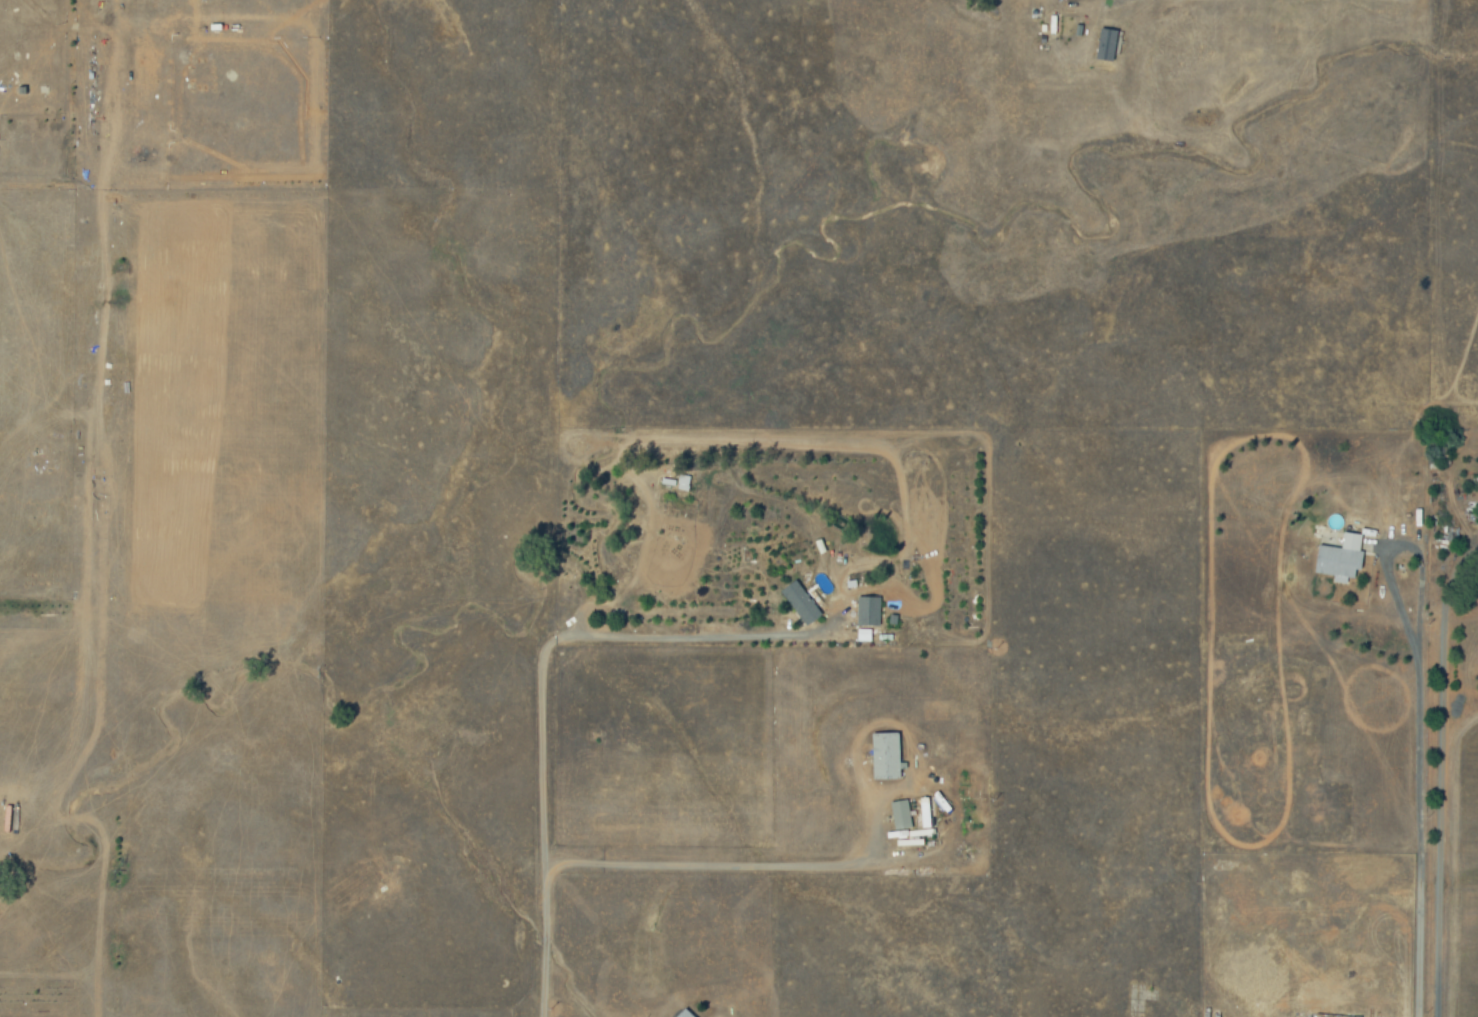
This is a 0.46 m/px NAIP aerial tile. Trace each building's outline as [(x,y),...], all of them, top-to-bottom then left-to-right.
[(1121,31),(1103,27),(1097,59),(1116,62),(1121,31)] [(1317,574),(1336,576),(1335,583),(1349,584),(1349,578),(1357,579),(1358,570),(1364,571),(1366,551),(1362,551),(1364,534),(1345,532),(1344,548),(1320,546),(1317,574)] [(783,589),(805,627),(822,617),(801,579),(783,589)] [(882,597),(859,596),(858,625),(881,626),(882,597)] [(875,780),(902,779),(901,733),(874,733),(875,780)] [(892,802),(897,830),(913,828),(909,800),(892,802)] [(933,835),(932,803),(923,804),(924,835),(933,835)] [(687,1008),(678,1016),(697,1016),(687,1008)]
